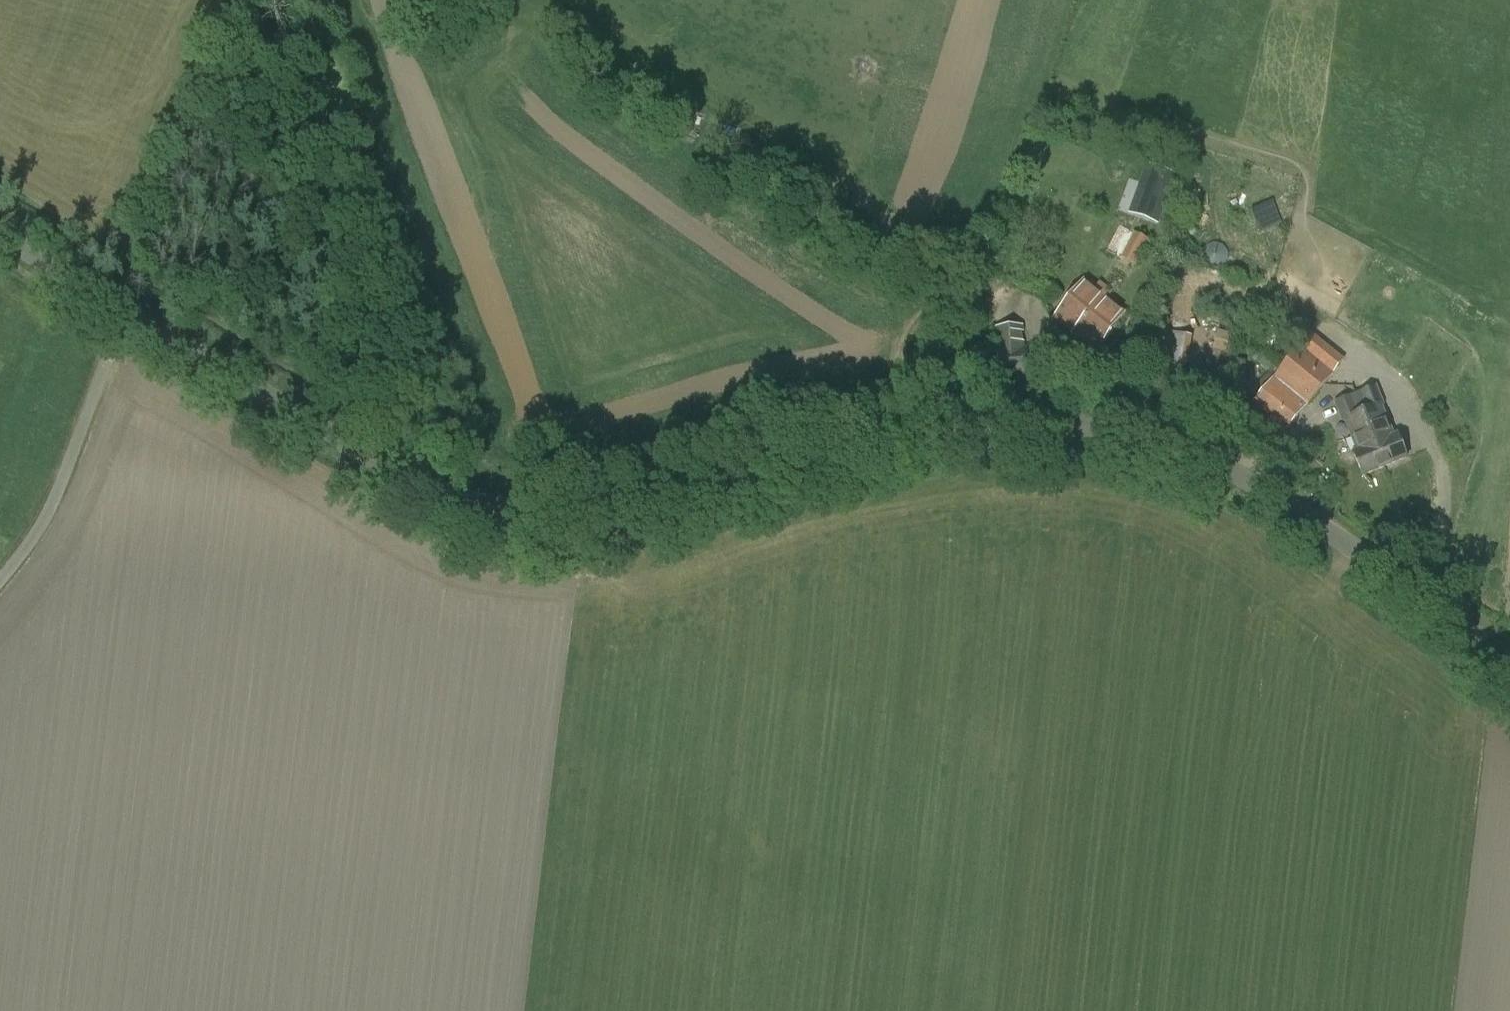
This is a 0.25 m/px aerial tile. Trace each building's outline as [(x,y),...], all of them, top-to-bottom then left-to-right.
[(1148,165),(1141,184),(1172,195),(1179,177),(1148,165)] [(1150,241),(1134,233),(1114,223),(1101,249),(1137,267),(1150,241)] [(1097,351),(1126,314),(1084,281),(1053,320),(1072,335),(1074,333),(1097,351)] [(997,351),(998,350),(1000,381),(1029,379),(1027,348),(1025,348),(1024,326),(995,328),(997,351)] [(1274,378),(1307,406),(1333,375),(1300,347),(1274,378)] [(1287,431),(1307,406),(1274,378),(1253,403),(1287,431)] [(1354,394),(1384,468),(1406,459),(1397,436),(1392,438),(1379,406),(1384,404),(1377,385),(1354,394)] [(1384,468),(1354,394),(1335,402),(1342,421),(1345,420),(1357,452),(1352,454),(1361,477),(1384,468)]
